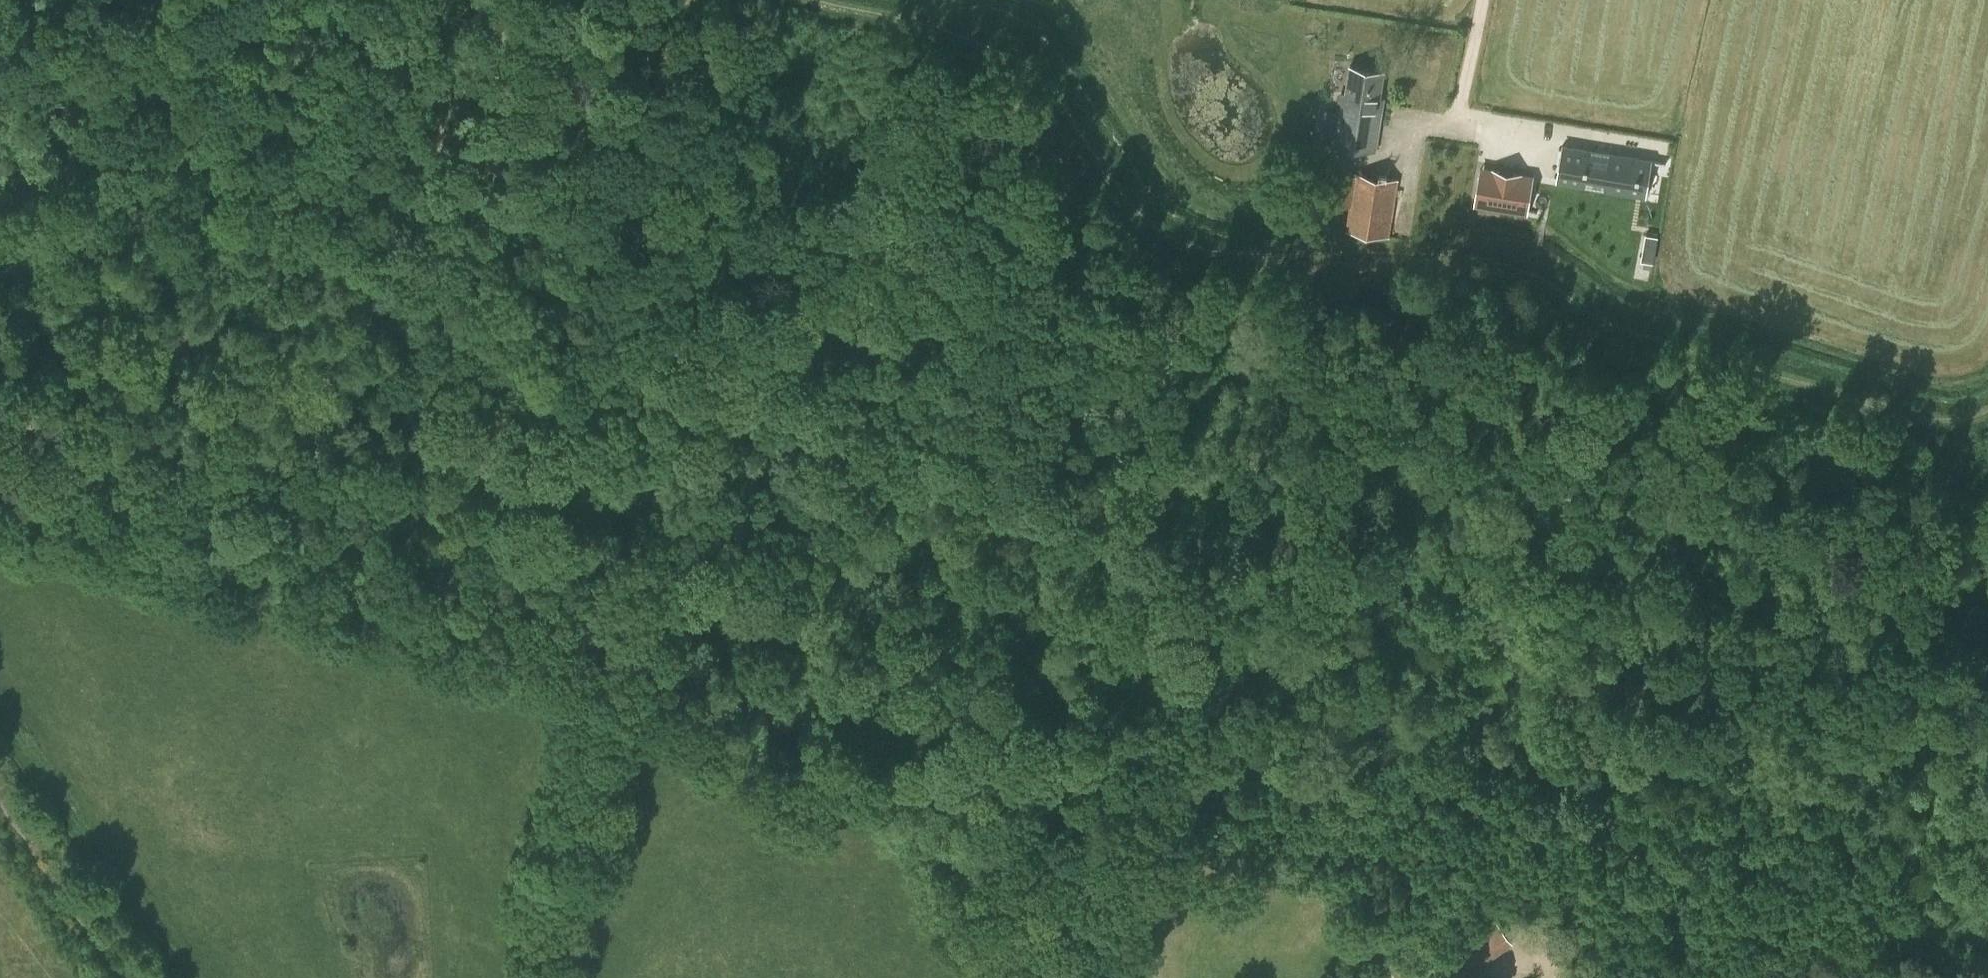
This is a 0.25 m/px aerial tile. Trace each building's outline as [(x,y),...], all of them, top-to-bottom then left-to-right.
[(1333,144),(1375,151),(1383,99),(1380,98),(1384,71),(1349,66),(1345,93),(1341,93),(1333,144)] [(1564,146),(1558,181),(1585,186),(1586,178),(1605,181),(1604,189),(1628,193),(1629,185),(1645,187),(1650,160),(1610,153),(1608,165),(1589,162),(1591,150),(1564,146)] [(1477,191),(1475,204),(1527,212),(1529,200),(1533,177),(1520,175),(1494,170),(1481,168),(1477,191)] [(1330,172),(1325,202),(1341,204),(1338,223),(1347,225),(1346,229),(1390,237),(1399,179),(1355,173),(1355,174),(1330,170),(1330,172)] [(1513,943),(1505,931),(1522,919),(1513,905),(1461,940),(1449,949),(1467,975),(1513,943)]
